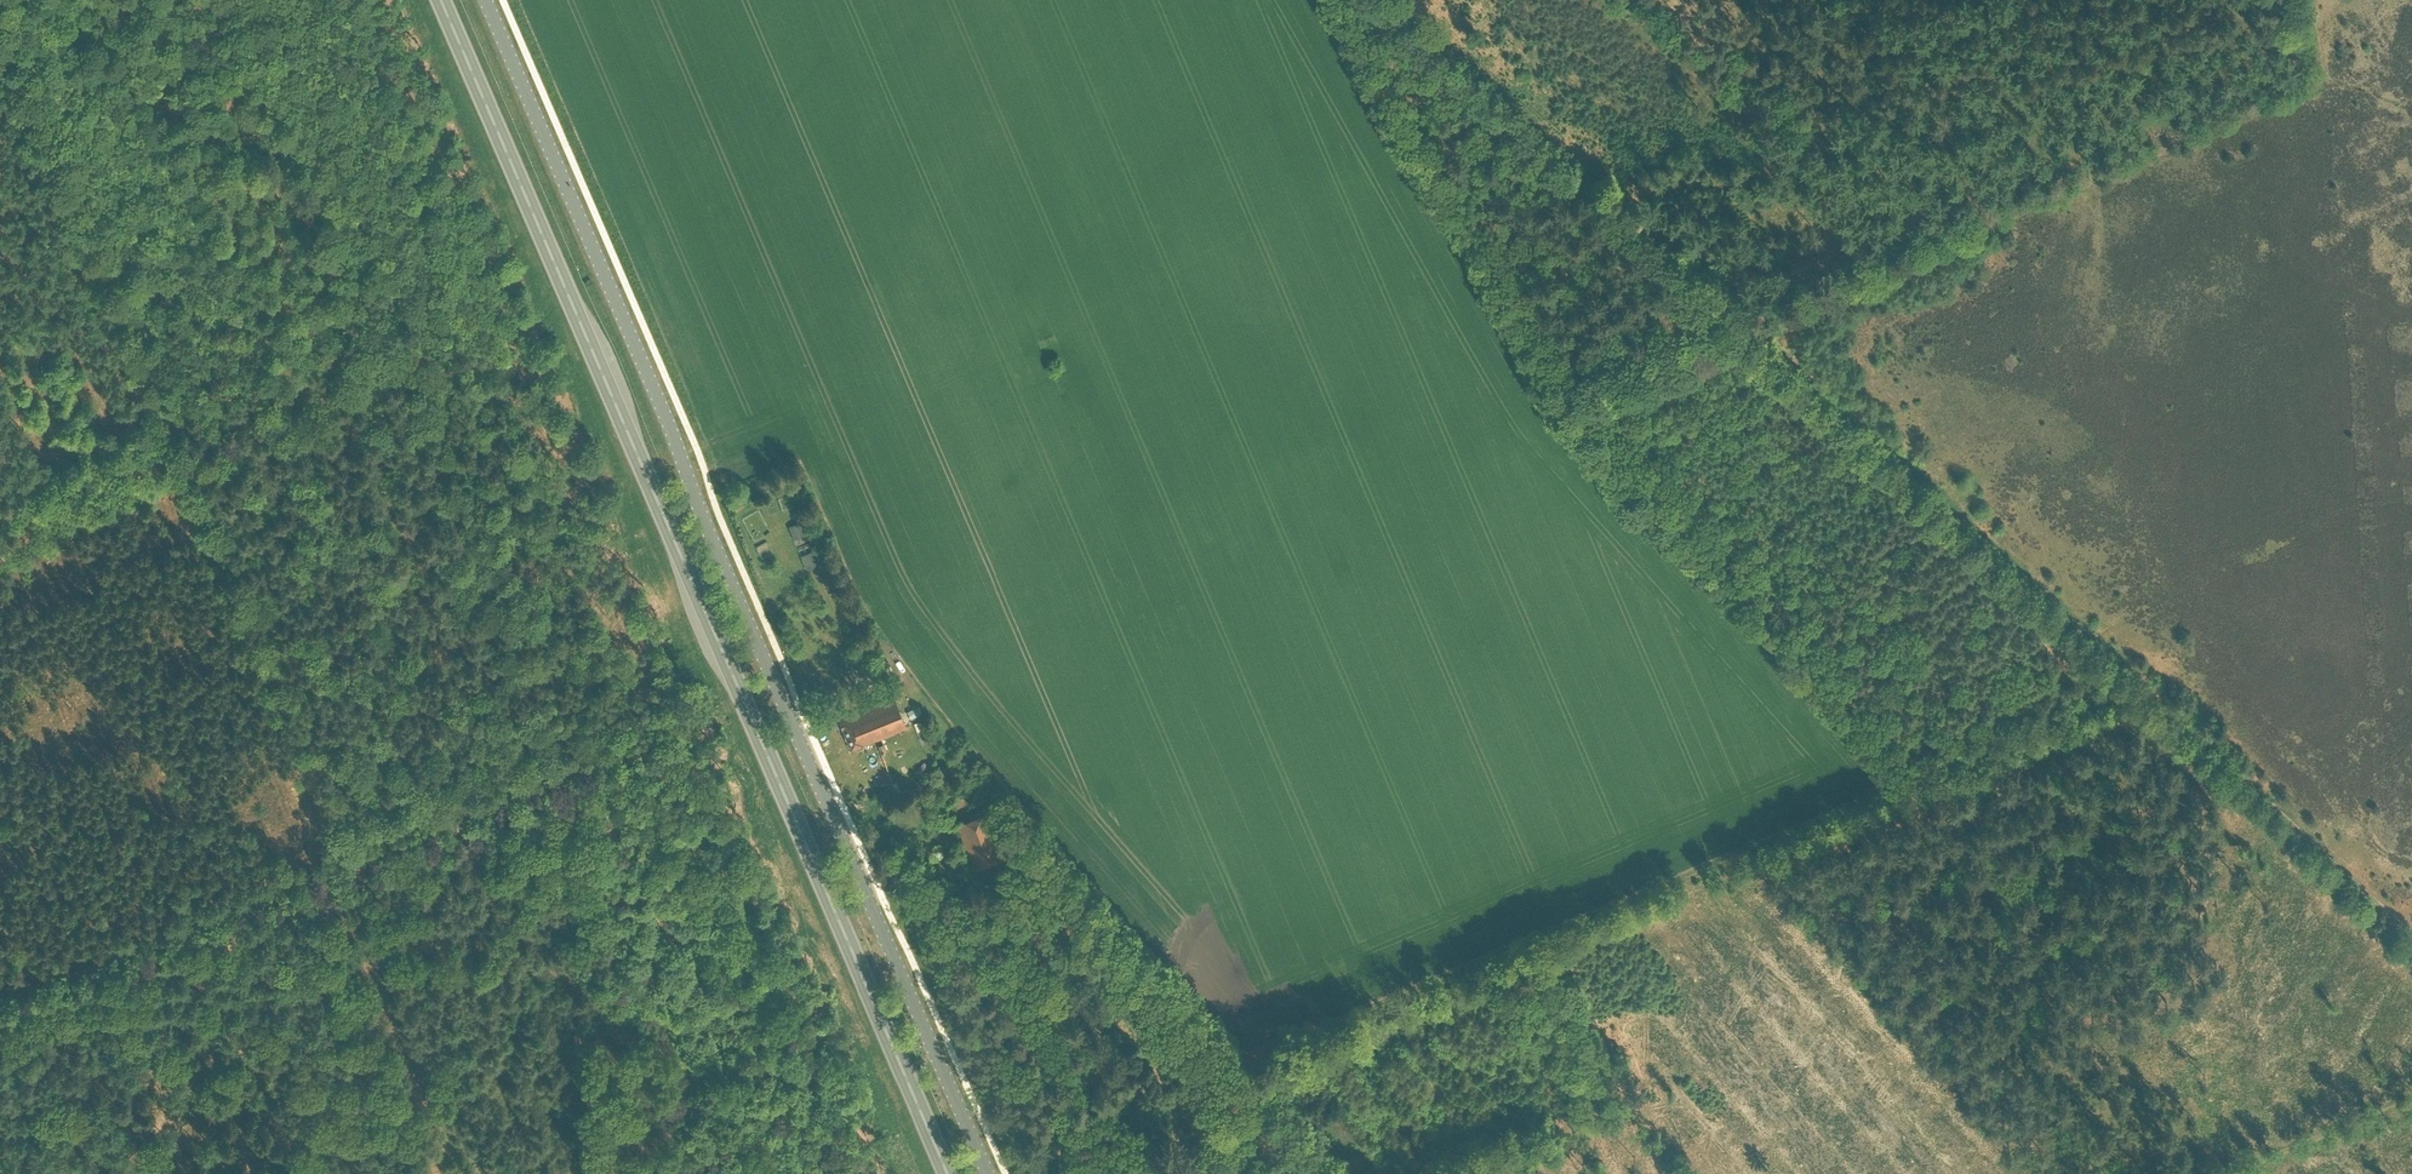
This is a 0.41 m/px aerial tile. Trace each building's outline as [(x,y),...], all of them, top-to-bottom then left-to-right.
[(808,532),(799,535),(802,541),(810,538),(808,532)] [(840,717),(852,747),(906,726),(894,697),(840,717)] [(910,718),(921,712),(918,705),(906,711),(910,718)] [(923,731),(930,728),(926,719),(919,722),(923,731)] [(876,746),(880,754),(887,751),(883,743),(876,746)] [(1011,856),(991,810),(959,824),(978,870),(1011,856)]
